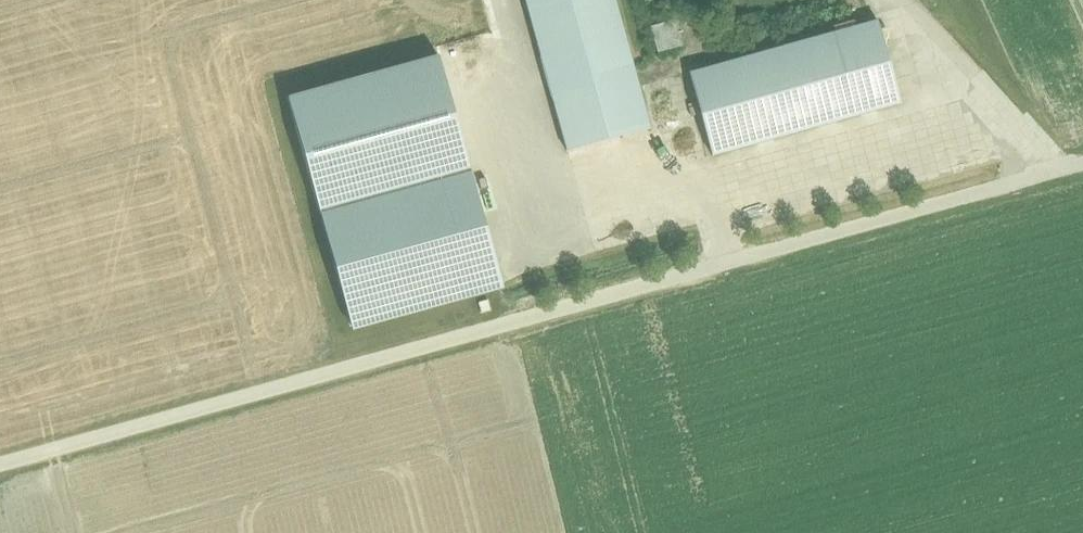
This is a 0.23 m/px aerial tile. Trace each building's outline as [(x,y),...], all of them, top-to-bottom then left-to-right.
[(561,131),(567,152),(652,128),(646,107),(616,0),(524,0),(561,131)] [(682,46),(674,19),(651,26),(658,52),(682,46)] [(689,72),(706,135),(712,156),(900,103),(877,19),(689,72)] [(287,97),(318,207),(468,166),(438,55),(287,97)] [(501,284),(468,166),(318,207),(350,325),(501,284)]
